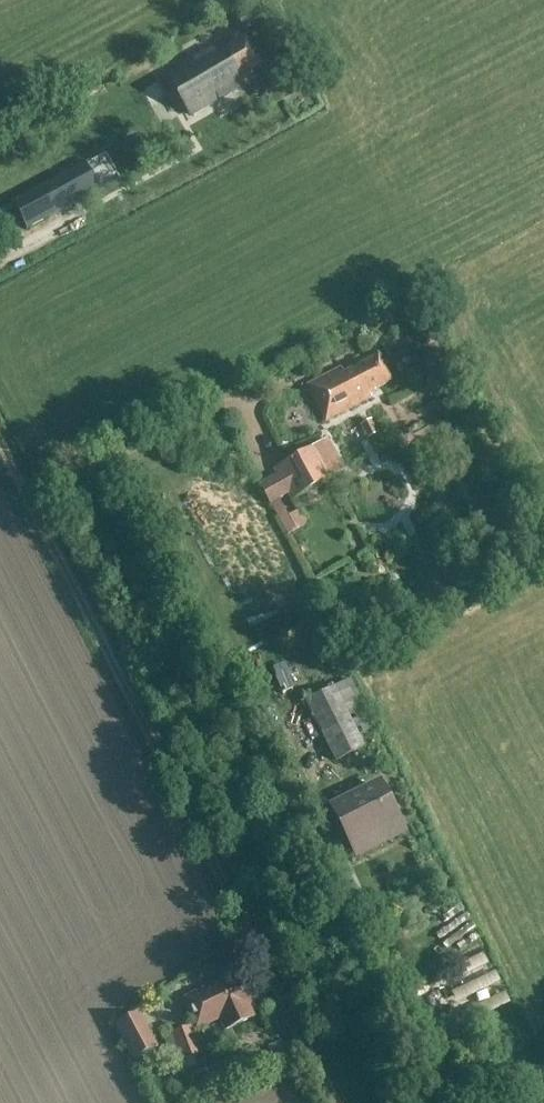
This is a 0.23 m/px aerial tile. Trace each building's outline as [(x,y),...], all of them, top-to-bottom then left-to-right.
[(259,68),(243,39),(222,52),(219,47),(169,77),(192,115),(254,79),(250,73),(259,68)] [(111,149),(119,163),(167,138),(160,123),(151,128),(149,124),(156,120),(150,108),(133,117),(141,133),(111,149)] [(25,231),(96,193),(81,166),(11,204),(25,231)] [(390,382),(377,356),(341,374),(339,369),(306,386),(324,422),(370,399),(367,394),(390,382)] [(358,427),(365,442),(377,436),(370,421),(358,427)] [(310,448),(328,480),(344,471),(326,439),(310,448)] [(386,439),(377,444),(385,462),(395,457),(386,439)] [(275,474),(260,483),(257,485),(269,506),(270,506),(278,501),(287,496),(290,502),(328,480),(310,448),(272,469),(275,474)] [(278,501),(270,506),(286,536),(304,527),(305,525),(298,512),(288,518),(278,501)] [(347,682),(331,690),(357,740),(373,732),(347,682)] [(303,704),(334,763),(362,749),(357,740),(331,690),(303,704)] [(352,862),(396,840),(404,836),(377,782),(325,808),(352,862)] [(254,1019),(248,1005),(249,1005),(237,975),(181,999),(194,1029),(216,1019),(222,1033),(254,1019)] [(137,1015),(121,1024),(112,1028),(130,1062),(155,1049),(137,1015)] [(177,1052),(181,1063),(184,1062),(186,1070),(196,1067),(193,1058),(201,1055),(191,1027),(170,1034),(172,1038),(163,1041),(168,1056),(177,1052)]
